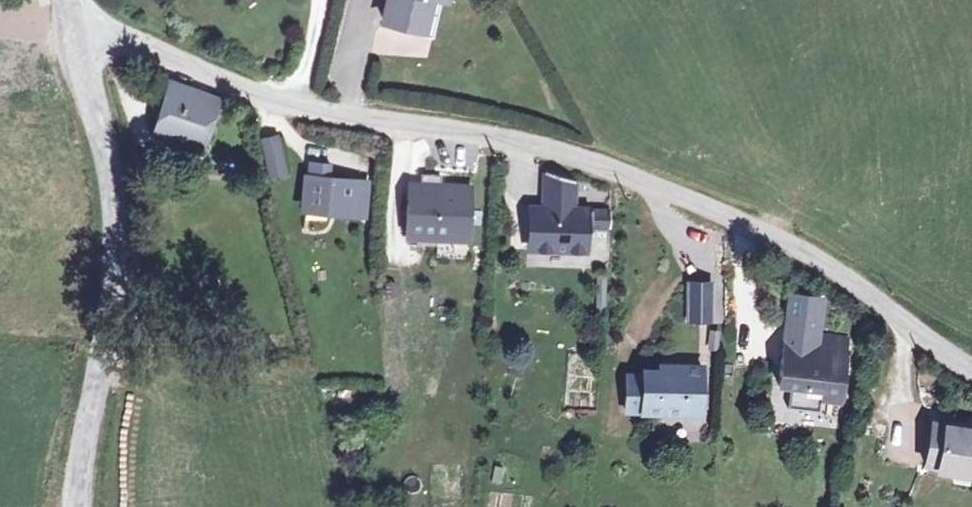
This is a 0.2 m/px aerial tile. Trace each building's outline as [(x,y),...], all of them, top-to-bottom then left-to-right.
[(402,25),(409,0),(375,0),(371,15),(402,25)] [(420,30),(429,1),(424,0),(409,0),(402,25),(420,30)] [(201,154),(221,97),(174,79),(153,135),(201,154)] [(279,132),(261,136),(269,178),(287,174),(279,132)] [(582,186),(542,174),(541,208),(580,210),(582,186)] [(365,183),(308,177),(306,211),(362,216),(365,183)] [(473,190),(411,184),(406,234),(436,237),(437,227),(469,230),(473,190)] [(541,208),(531,208),(530,247),(583,248),(584,226),(606,227),(606,211),(580,210),(541,208)] [(468,241),(469,230),(437,227),(436,237),(468,241)] [(708,279),(688,280),(689,316),(709,315),(708,279)] [(791,293),(785,330),(782,386),(812,388),(812,381),(825,382),(824,398),(847,399),(851,335),(825,332),(826,298),(791,293)] [(704,412),(704,364),(675,364),(676,370),(650,370),(650,375),(632,375),(632,412),(704,412)] [(936,422),(930,466),(971,473),(971,428),(936,422)]
